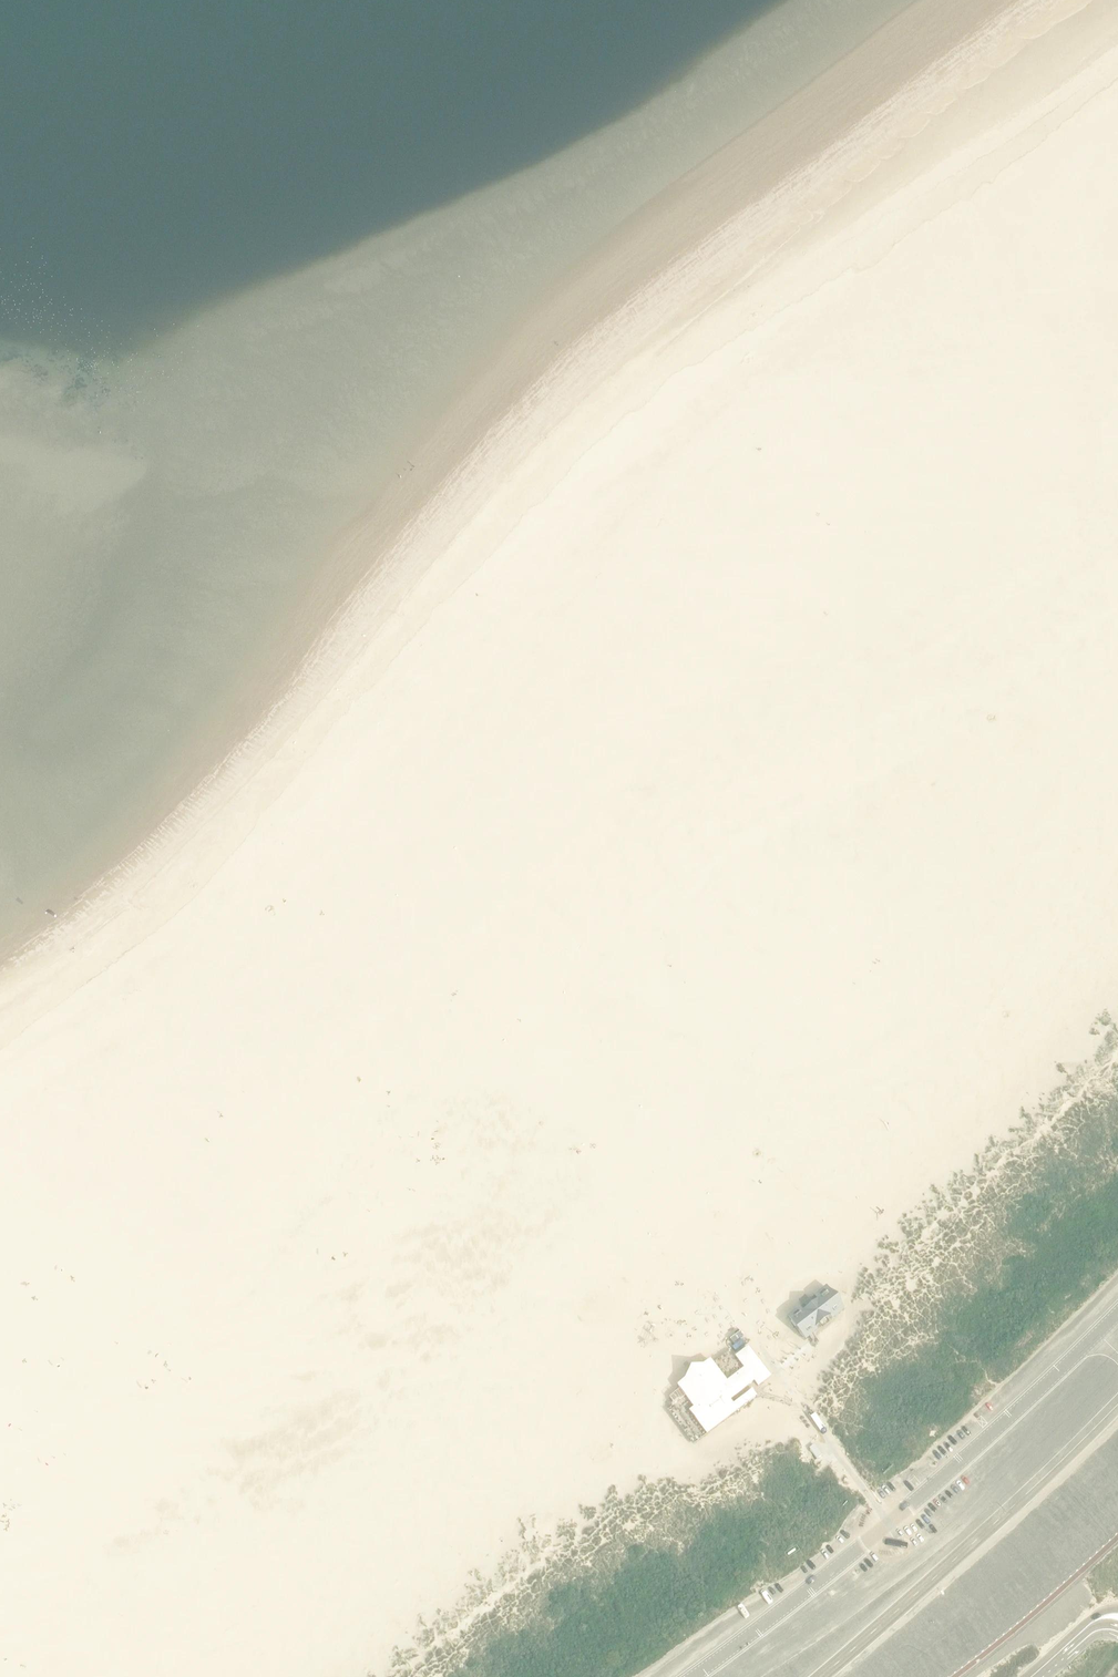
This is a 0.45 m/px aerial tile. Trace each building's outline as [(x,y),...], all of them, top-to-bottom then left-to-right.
[(826,1287),(786,1317),(788,1319),(797,1330),(805,1341),(818,1331),(816,1329),(820,1326),(822,1329),(828,1324),(826,1321),(830,1318),(831,1320),(840,1314),(844,1310),(833,1297),(826,1287)] [(685,1378),(677,1384),(693,1406),(688,1410),(706,1432),(756,1395),(751,1388),(732,1402),(729,1399),(754,1380),(758,1385),(770,1376),(747,1346),(735,1355),(744,1367),(726,1381),(709,1360),(703,1364),(692,1364),(685,1378)]
